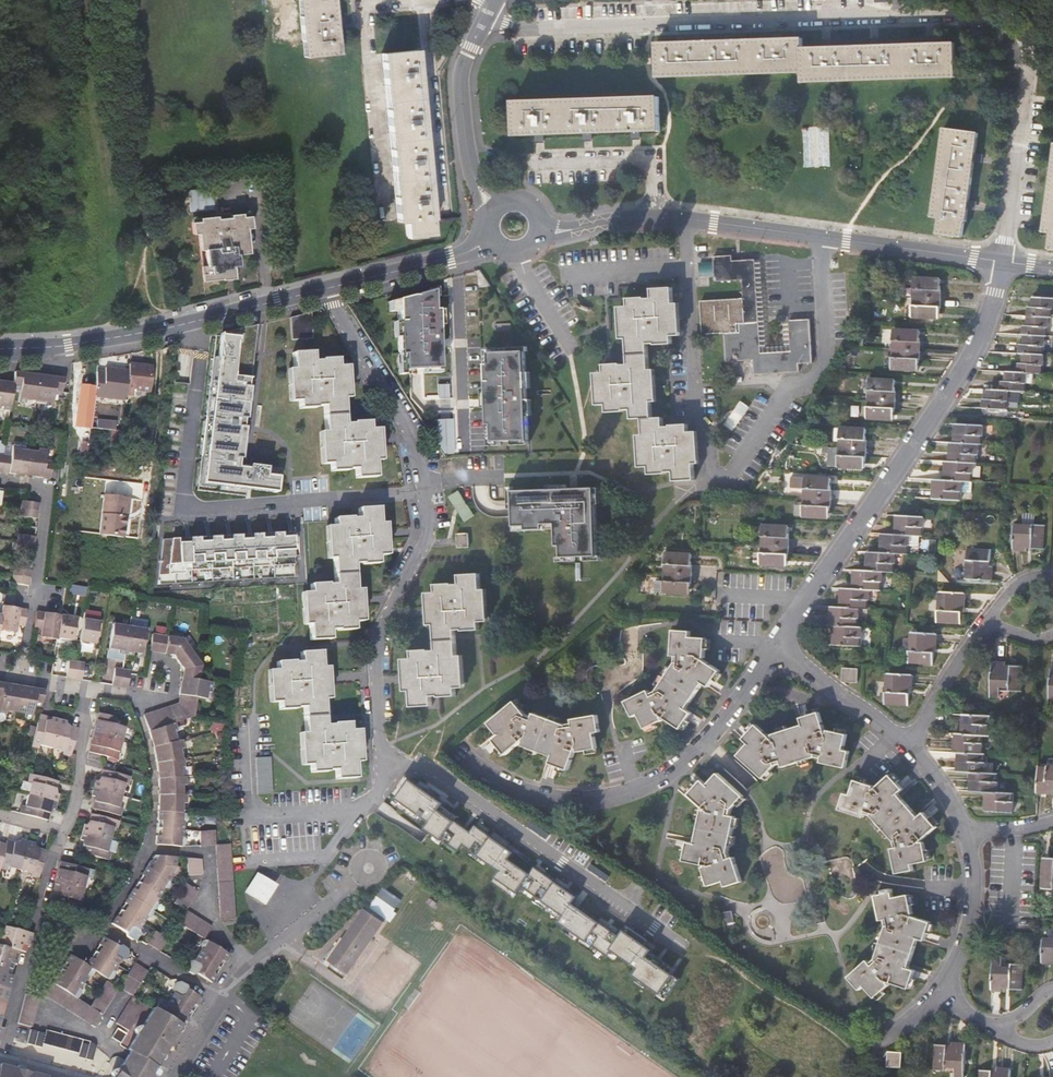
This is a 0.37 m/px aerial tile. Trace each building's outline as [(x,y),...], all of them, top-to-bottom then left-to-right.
[(304,57),(338,53),(336,33),(335,25),(332,0),(298,0),(304,57)] [(802,73),(802,49),(801,39),(781,40),(773,40),(733,41),(725,41),(685,43),(677,43),(657,44),(658,78),(679,77),(802,73)] [(822,48),(802,49),(802,73),(803,83),(955,78),(954,44),(934,44),(925,45),(878,46),(870,47),(830,48),(822,48)] [(381,54),(398,221),(405,221),(407,236),(432,234),(430,218),(431,218),(415,51),(381,54)] [(514,102),(515,136),(535,136),(543,135),(583,134),(591,134),(631,132),(640,132),(660,131),(658,97),(514,102)] [(944,129),(932,217),(940,218),(938,233),(963,236),(965,221),(966,222),(968,209),(969,201),(974,162),(975,153),(978,133),(944,129)] [(1052,164),(1043,232),(1051,233),(1049,248),(1052,249),(1052,163),(1052,164)] [(189,190),(192,211),(216,208),(213,187),(189,190)] [(206,261),(201,262),(203,281),(223,279),(223,276),(236,274),(235,266),(239,266),(239,254),(249,253),(247,229),(252,228),(251,216),(243,216),(242,214),(230,215),(230,217),(217,218),(217,216),(199,218),(199,221),(191,221),(193,234),(198,234),(199,250),(205,250),(206,261)] [(759,322),(755,260),(755,259),(733,260),(733,255),(713,256),(715,281),(742,279),(744,296),(744,298),(746,323),(759,322)] [(761,260),(755,260),(759,322),(761,352),(791,350),(789,320),(783,320),(785,345),(766,346),(761,260)] [(285,269),(284,261),(275,262),(275,270),(285,269)] [(915,276),(913,317),(939,318),(940,278),(915,276)] [(429,291),(391,301),(391,311),(400,311),(401,321),(396,321),(396,335),(400,335),(402,354),(400,354),(401,374),(406,374),(406,369),(425,368),(425,373),(441,372),(440,348),(445,348),(444,335),(440,335),(439,324),(444,323),(444,308),(435,308),(435,296),(438,296),(438,285),(428,287),(429,291)] [(627,338),(628,355),(649,353),(648,343),(655,343),(656,344),(672,343),(672,335),(678,335),(676,302),(673,303),(672,287),(652,288),(652,298),(645,298),(644,296),(628,298),(628,306),(622,306),(624,338),(627,338)] [(1051,308),(1052,308),(1052,303),(1052,298),(1033,297),(1032,306),(1029,306),(1029,315),(1047,316),(1048,308),(1051,308)] [(700,300),(702,325),(715,324),(716,333),(724,333),(737,332),(737,323),(740,323),(746,323),(744,298),(700,300)] [(309,313),(289,317),(291,340),(312,339),(311,313),(309,313)] [(1049,316),(1047,316),(1029,315),(1028,325),(1024,325),(1024,333),(1024,334),(1042,335),(1042,326),(1046,326),(1048,327),(1049,316)] [(810,319),(789,320),(791,350),(761,352),(759,322),(746,323),(740,323),(740,332),(737,332),(724,333),(725,361),(753,360),(753,374),(800,371),(799,363),(812,363),(810,319)] [(702,325),(702,334),(716,333),(715,324),(702,325)] [(895,328),(893,349),(892,368),(918,370),(920,330),(895,328)] [(219,336),(215,336),(198,491),(246,496),(247,489),(277,492),(279,474),(280,474),(281,469),(265,467),(247,465),(246,468),(246,473),(237,472),(238,467),(252,333),(252,332),(251,331),(247,329),(246,329),(234,332),(233,332),(233,333),(233,334),(232,338),(219,336)] [(1044,345),(1045,335),(1042,335),(1024,334),(1025,334),(1024,344),(1020,344),(1020,352),(1023,353),(1039,354),(1039,345),(1043,345),(1044,345)] [(528,372),(527,351),(530,351),(530,346),(510,346),(510,350),(501,350),(501,347),(487,347),(488,387),(484,388),(484,408),(489,408),(490,445),(502,445),(502,441),(513,441),(513,445),(530,445),(529,415),(534,416),(533,400),(529,400),(528,388),(533,388),(532,372),(528,372)] [(323,406),(324,415),(344,414),(344,398),(346,398),(344,366),(338,366),(337,358),(321,359),(320,361),(313,361),(312,351),(292,352),(292,369),(290,369),(291,401),(299,401),(299,408),(316,408),(315,406),(323,406)] [(632,418),(642,418),(652,417),(651,401),(655,401),(652,369),(649,369),(649,353),(628,355),(629,364),(621,364),(621,363),(604,364),(604,372),(598,372),(600,405),(607,404),(607,412),(624,411),(624,409),(632,409),(632,418)] [(1044,354),(1043,354),(1039,354),(1023,353),(1023,363),(1020,363),(1019,372),(1026,372),(1037,372),(1038,364),(1042,364),(1043,364),(1044,354)] [(126,389),(125,392),(134,393),(135,388),(149,390),(151,366),(129,364),(128,371),(126,389)] [(105,386),(126,389),(128,371),(107,369),(106,373),(96,372),(95,386),(94,390),(104,391),(105,386)] [(1026,382),(1026,372),(1019,372),(1006,371),(1006,381),(1002,381),(1002,390),(1008,390),(1020,391),(1020,382),(1024,382),(1026,382)] [(12,389),(19,390),(22,373),(14,373),(13,383),(12,389)] [(22,373),(19,390),(17,403),(25,404),(26,400),(35,401),(38,376),(22,373)] [(38,376),(35,401),(44,402),(44,406),(51,407),(53,394),(55,377),(38,376)] [(55,377),(53,394),(61,395),(63,378),(55,377)] [(870,377),(867,418),(894,419),(896,379),(870,377)] [(9,411),(12,389),(13,383),(0,381),(0,406),(3,406),(2,410),(9,411)] [(450,383),(439,383),(439,398),(450,398),(450,383)] [(76,426),(90,428),(94,390),(95,386),(81,385),(79,396),(76,396),(75,403),(78,404),(76,426)] [(1008,390),(1002,390),(984,389),(983,408),(1001,408),(1002,400),(1006,400),(1008,400),(1008,390)] [(733,429),(749,406),(741,401),(725,423),(733,429)] [(345,423),(344,414),(324,415),(324,431),(322,431),(323,464),(330,464),(330,471),(347,470),(347,469),(355,468),(355,478),(376,477),(375,460),(377,460),(376,428),(369,428),(369,421),(352,421),(352,423),(345,423)] [(652,417),(642,418),(643,434),(639,434),(642,467),(649,467),(650,474),(666,473),(666,471),(673,471),(674,481),(695,479),(694,463),(697,463),(695,431),(688,431),(688,423),(671,424),(671,426),(663,426),(663,416),(652,417)] [(454,418),(436,418),(437,443),(443,454),(455,454),(454,418)] [(104,421),(102,429),(111,430),(121,431),(122,423),(104,421)] [(146,425),(122,423),(121,431),(122,431),(145,433),(146,425)] [(955,423),(954,443),(977,443),(981,443),(982,425),(955,423)] [(840,426),(839,447),(838,466),(865,468),(867,428),(840,426)] [(121,447),(122,431),(121,431),(111,430),(109,445),(121,447)] [(87,455),(88,440),(81,440),(80,454),(87,455)] [(977,443),(954,443),(950,442),(949,461),(972,462),(976,462),(977,443)] [(5,444),(3,455),(11,456),(12,445),(5,444)] [(12,444),(11,456),(8,473),(25,475),(29,451),(19,449),(19,446),(12,444)] [(43,477),(45,461),(46,449),(40,448),(39,452),(29,451),(25,475),(34,476),(43,477)] [(8,473),(11,456),(3,455),(1,472),(8,473)] [(52,462),(45,461),(43,477),(50,478),(52,465),(52,462)] [(945,461),(945,471),(937,470),(937,479),(945,480),(961,481),(971,481),(972,462),(949,461),(945,461)] [(832,477),(805,476),(794,475),(793,486),(805,487),(804,505),(803,516),(829,518),(832,477)] [(934,482),(926,482),(926,494),(933,494),(933,497),(961,498),(961,481),(945,480),(937,479),(934,479),(934,482)] [(597,557),(596,505),(600,504),(600,489),(567,490),(566,486),(549,487),(549,490),(513,491),(513,487),(509,487),(509,508),(513,508),(514,531),(556,530),(556,547),(560,547),(561,557),(557,558),(557,562),(575,562),(575,558),(583,558),(584,561),(602,561),(602,557),(597,557)] [(459,492),(450,497),(465,521),(473,516),(459,492)] [(121,517),(123,499),(102,496),(98,533),(122,536),(124,519),(125,517),(121,517)] [(22,501),(22,508),(38,510),(39,503),(25,501),(22,501)] [(804,505),(795,505),(794,516),(803,516),(804,505)] [(333,558),(333,574),(354,573),(354,563),(361,563),(361,564),(378,563),(377,555),(384,555),(382,523),(379,522),(378,506),(358,507),(358,517),(351,518),(350,517),(334,518),(334,525),(328,525),(330,558),(333,558)] [(38,510),(22,508),(20,516),(37,518),(38,510)] [(1043,548),(1045,525),(1033,524),(1034,513),(1023,512),(1022,523),(1015,523),(1013,549),(1027,549),(1027,547),(1043,548)] [(897,515),(896,534),(909,534),(920,535),(922,535),(923,517),(897,515)] [(763,523),(762,545),(761,564),(787,565),(789,525),(763,523)] [(163,540),(159,576),(179,574),(179,571),(192,571),(191,567),(199,567),(199,570),(199,573),(206,573),(206,570),(212,569),(212,566),(219,565),(220,568),(219,568),(219,569),(219,571),(226,571),(226,569),(232,568),(232,564),(240,564),(240,567),(239,567),(240,570),(247,570),(247,567),(253,567),(253,563),(261,562),(261,566),(260,566),(260,569),(268,568),(268,566),(274,565),(273,562),(281,561),(281,564),(281,565),(281,567),(288,567),(288,564),(294,564),(292,531),(163,540)] [(459,536),(468,535),(468,533),(456,534),(457,548),(469,548),(469,545),(459,546),(459,536)] [(882,533),(881,552),(894,553),(908,553),(908,546),(919,546),(920,535),(909,534),(896,534),(882,533)] [(18,535),(17,542),(34,544),(35,537),(34,536),(18,535)] [(468,535),(459,536),(459,546),(469,545),(468,535)] [(34,544),(17,542),(16,550),(33,552),(34,544)] [(967,548),(965,577),(991,579),(992,566),(990,566),(991,549),(967,548)] [(666,551),(664,592),(690,594),(692,553),(666,551)] [(868,552),(867,570),(882,571),(894,572),(894,553),(881,552),(868,552)] [(31,570),(30,570),(14,568),(13,576),(30,578),(31,570)] [(855,570),(854,589),(868,590),(881,590),(882,571),(867,570),(855,570)] [(355,588),(354,573),(333,574),(334,583),(327,584),(327,582),(310,584),(310,592),(303,592),(305,624),(309,624),(310,640),(330,639),(329,629),(337,629),(337,630),(354,629),(354,621),(360,621),(358,588),(355,588)] [(434,625),(435,640),(455,639),(455,629),(463,629),(463,630),(479,629),(479,622),(485,621),(483,589),(481,589),(480,573),(459,574),(460,584),(453,584),(452,583),(435,584),(436,592),(429,592),(430,625),(434,625)] [(13,576),(12,583),(29,585),(30,578),(13,576)] [(85,587),(70,584),(68,593),(84,595),(85,587)] [(842,588),(841,607),(859,608),(867,608),(868,590),(854,589),(842,588)] [(939,591),(937,621),(961,622),(962,606),(964,606),(965,593),(939,591)] [(16,625),(19,609),(2,606),(1,614),(0,618),(0,631),(14,633),(16,625)] [(831,625),(834,625),(858,626),(859,608),(841,607),(832,606),(831,625)] [(19,609),(16,625),(24,626),(27,610),(19,609)] [(33,627),(41,629),(44,612),(36,611),(33,627)] [(83,619),(79,641),(94,643),(98,621),(99,613),(84,611),(83,619)] [(44,612),(41,629),(40,637),(56,639),(57,637),(61,615),(44,612)] [(76,618),(61,615),(57,637),(72,640),(76,618)] [(124,654),(129,627),(111,624),(107,647),(105,658),(123,661),(124,654)] [(858,626),(834,625),(834,644),(861,645),(861,626),(858,626)] [(146,629),(129,627),(124,654),(131,655),(132,652),(142,653),(146,629)] [(673,629),(672,655),(679,655),(679,662),(677,662),(658,691),(660,693),(653,697),(649,690),(626,701),(634,716),(639,713),(646,728),(664,719),(662,715),(681,728),(692,713),(686,708),(704,682),(710,686),(720,670),(700,657),(705,657),(707,638),(691,636),(691,630),(673,629)] [(911,632),(909,662),(933,663),(934,647),(936,647),(937,634),(911,632)] [(182,639),(168,637),(152,634),(149,651),(163,653),(173,655),(183,669),(182,677),(197,680),(200,664),(182,639)] [(456,655),(455,639),(435,640),(436,650),(429,650),(428,649),(412,650),(412,658),(405,658),(407,691),(411,691),(411,707),(432,706),(431,695),(439,695),(439,697),(455,696),(455,688),(461,687),(459,655),(456,655)] [(304,716),(324,715),(323,705),(323,699),(326,699),(324,667),(321,666),(320,651),(300,652),(300,662),(293,662),(293,660),(276,661),(276,669),(269,670),(271,702),(278,702),(279,710),(295,709),(296,707),(303,706),(304,716)] [(68,661),(67,664),(65,677),(73,678),(76,662),(68,661)] [(990,686),(1000,687),(1009,687),(1009,690),(1021,691),(1022,666),(1011,665),(1011,662),(992,661),(990,686)] [(81,680),(83,666),(83,663),(76,662),(73,678),(81,680)] [(845,667),(844,680),(856,681),(857,669),(845,667)] [(114,668),(114,672),(112,685),(119,686),(122,670),(114,668)] [(127,687),(129,674),(129,670),(122,670),(119,686),(127,687)] [(887,673),(885,703),(909,704),(910,688),(912,688),(913,675),(887,673)] [(212,682),(197,680),(182,677),(179,694),(180,694),(195,697),(205,698),(206,692),(210,692),(212,682)] [(1,722),(4,719),(5,714),(6,710),(15,712),(19,687),(2,684),(0,698),(0,722),(1,722)] [(1000,697),(1000,687),(990,686),(990,697),(1000,697)] [(19,687),(15,712),(24,713),(24,718),(31,719),(33,706),(36,689),(19,687)] [(36,689),(33,706),(42,707),(42,703),(43,691),(36,689)] [(192,717),(195,697),(180,694),(179,703),(143,716),(148,731),(173,723),(192,717)] [(573,718),(574,726),(568,727),(567,725),(535,713),(533,719),(526,717),(527,715),(516,701),(490,722),(500,735),(494,739),(506,754),(525,739),(523,745),(554,755),(551,762),(569,770),(578,747),(578,751),(597,748),(594,732),(600,730),(598,714),(573,718)] [(821,761),(845,767),(849,750),(844,749),(847,734),(828,729),(827,732),(819,712),(802,717),(804,724),(773,734),(774,739),(757,724),(745,738),(750,743),(739,755),(764,778),(776,765),(776,762),(782,760),(784,767),(817,756),(822,757),(821,761)] [(116,718),(99,713),(94,732),(122,740),(125,727),(114,724),(116,718)] [(963,733),(983,734),(989,735),(990,716),(964,714),(963,733)] [(324,725),(324,715),(304,716),(304,732),(301,732),(303,765),(310,765),(310,772),(328,772),(328,770),(335,769),(336,779),(356,778),(355,762),(357,761),(355,729),(349,730),(349,722),(333,723),(332,725),(324,725)] [(59,720),(51,718),(50,722),(38,719),(31,746),(38,748),(39,745),(51,748),(59,720)] [(63,755),(70,756),(78,729),(66,726),(67,722),(59,720),(51,748),(63,751),(63,755)] [(175,732),(173,723),(148,731),(152,743),(153,747),(174,742),(171,733),(175,732)] [(89,752),(102,755),(117,759),(122,740),(94,732),(89,752)] [(959,752),(982,753),(983,734),(963,733),(956,733),(955,752),(959,752)] [(181,740),(174,742),(153,747),(154,749),(156,762),(181,759),(179,749),(182,748),(181,740)] [(988,753),(982,753),(959,752),(958,771),(971,771),(986,773),(988,753)] [(257,757),(258,793),(273,793),(272,756),(257,757)] [(158,779),(179,777),(178,767),(182,766),(181,759),(156,762),(157,772),(158,779)] [(1040,765),(1038,792),(1052,793),(1052,765),(1040,765)] [(130,777),(103,769),(100,781),(96,780),(94,788),(121,795),(124,783),(128,784),(130,777)] [(998,773),(986,773),(971,771),(970,791),(987,792),(997,792),(998,773)] [(719,773),(708,784),(703,779),(690,794),(708,810),(703,809),(695,843),(689,841),(685,860),(708,865),(704,867),(710,885),(725,880),(726,886),(742,881),(735,856),(730,858),(728,851),(736,816),(731,815),(732,808),(744,796),(719,773)] [(56,801),(58,794),(54,793),(57,781),(44,777),(30,774),(27,782),(31,783),(28,794),(56,801)] [(629,971),(662,995),(676,976),(644,953),(649,946),(621,926),(617,933),(570,900),(575,894),(531,863),(526,870),(506,855),(511,848),(472,821),(467,827),(437,806),(442,799),(407,774),(393,793),(427,817),(422,823),(455,847),(459,840),(496,867),(491,873),(514,889),(519,882),(559,911),(555,918),(603,953),(608,946),(634,965),(629,971)] [(856,779),(851,794),(845,793),(840,809),(864,816),(865,812),(873,815),(895,841),(897,847),(892,848),(897,872),(914,869),(913,863),(928,860),(925,841),(920,842),(937,826),(925,812),(920,816),(899,793),(904,789),(891,774),(873,790),(874,785),(856,779)] [(182,776),(179,777),(158,779),(159,794),(181,795),(180,785),(183,784),(182,776)] [(118,807),(121,795),(94,788),(92,795),(96,797),(93,808),(119,816),(121,808),(118,807)] [(1013,793),(997,792),(987,792),(986,810),(1012,811),(1013,793)] [(54,809),(56,801),(28,794),(25,806),(21,806),(19,813),(47,820),(50,808),(54,809)] [(184,795),(181,795),(159,794),(159,803),(158,811),(180,813),(180,803),(183,803),(184,795)] [(155,845),(182,847),(185,844),(185,840),(183,837),(184,823),(187,820),(187,816),(184,813),(180,813),(158,811),(158,820),(161,820),(160,836),(156,836),(155,845)] [(82,832),(110,840),(113,828),(116,829),(118,821),(91,814),(88,826),(84,824),(82,832)] [(200,847),(215,846),(214,831),(199,832),(200,847)] [(108,860),(110,853),(107,852),(110,840),(82,832),(80,840),(84,841),(81,853),(108,860)] [(0,867),(0,868),(7,870),(7,867),(20,870),(27,842),(19,840),(19,844),(7,841),(6,845),(0,867)] [(118,842),(110,840),(107,852),(110,853),(115,854),(118,842)] [(27,842),(20,870),(31,873),(30,876),(38,878),(46,851),(34,848),(35,844),(27,842)] [(230,845),(215,846),(217,880),(220,920),(235,919),(234,906),(231,873),(231,868),(230,845)] [(130,939),(134,938),(137,932),(136,929),(144,916),(148,915),(150,912),(149,908),(153,907),(155,904),(154,900),(161,888),(165,887),(167,884),(166,880),(170,874),(174,873),(176,870),(175,866),(173,865),(174,856),(156,855),(152,862),(148,859),(139,873),(143,875),(134,889),(131,887),(122,901),(125,904),(117,917),(114,915),(109,922),(123,931),(124,936),(130,939)] [(186,857),(187,875),(194,874),(202,873),(201,858),(186,857)] [(1043,887),(1052,887),(1052,858),(1044,858),(1043,887)] [(88,869),(73,865),(60,862),(55,881),(83,888),(86,877),(88,869)] [(88,869),(86,877),(92,879),(94,870),(88,869)] [(250,878),(242,893),(263,904),(271,889),(250,878)] [(78,908),(83,888),(55,881),(50,901),(78,908)] [(194,889),(182,881),(170,900),(182,908),(194,889)] [(876,895),(882,919),(888,918),(889,925),(887,925),(876,958),(879,960),(873,965),(868,960),(849,977),(860,989),(865,985),(876,996),(890,984),(886,980),(909,988),(915,969),(909,967),(919,937),(925,939),(931,922),(909,913),(913,913),(909,894),(893,898),(892,892),(876,895)] [(384,917),(375,910),(373,913),(369,911),(348,940),(345,938),(329,960),(332,962),(328,966),(344,977),(384,921),(382,920),(384,917)] [(173,923),(199,939),(206,927),(181,911),(173,923)] [(5,927),(2,937),(0,938),(0,946),(19,951),(20,947),(23,945),(29,947),(32,934),(24,932),(5,927)] [(155,932),(147,944),(160,952),(168,939),(155,932)] [(122,957),(125,951),(125,947),(119,944),(115,945),(101,936),(96,943),(100,945),(91,959),(87,957),(83,963),(67,953),(63,961),(66,963),(58,976),(54,974),(50,982),(72,996),(76,995),(78,992),(77,988),(84,976),(88,975),(90,972),(90,968),(106,978),(109,978),(111,974),(111,969),(118,958),(122,957)] [(1044,963),(1052,963),(1052,937),(1045,937),(1044,963)] [(228,956),(205,943),(201,943),(199,947),(199,950),(192,963),(188,964),(185,969),(186,973),(191,976),(195,976),(210,985),(214,978),(211,975),(219,962),(223,964),(228,956)] [(6,968),(7,964),(9,962),(16,963),(19,951),(0,946),(0,966),(6,968)] [(994,955),(993,965),(1003,966),(1003,955),(994,955)] [(135,993),(150,968),(137,960),(122,985),(135,993)] [(1003,966),(993,965),(993,990),(1006,990),(1006,988),(1023,988),(1024,964),(1012,963),(1012,966),(1003,966)] [(0,966),(0,986),(9,989),(12,975),(6,974),(4,971),(6,968),(0,966)] [(90,1007),(72,996),(50,982),(43,980),(39,996),(49,999),(92,1026),(100,1014),(90,1007)] [(90,1007),(100,1014),(103,1015),(121,987),(108,980),(90,1007)] [(189,1019),(185,1017),(193,1005),(196,1007),(201,999),(186,989),(186,985),(180,982),(177,983),(173,988),(174,991),(166,1004),(162,1005),(160,1008),(161,1013),(153,1007),(142,1025),(141,1025),(138,1025),(136,1026),(136,1028),(136,1030),(136,1031),(137,1033),(127,1050),(129,1051),(125,1058),(121,1064),(118,1069),(116,1069),(114,1069),(112,1070),(111,1072),(111,1075),(112,1076),(153,1076),(155,1074),(158,1068),(156,1066),(181,1025),(184,1026),(189,1019)] [(0,986),(0,1001),(6,1002),(9,989),(0,986)] [(116,1023),(128,1031),(146,1003),(133,995),(116,1023)] [(31,1028),(38,999),(24,996),(17,1025),(31,1028)] [(110,1037),(120,1043),(127,1034),(117,1027),(110,1037)] [(84,1060),(88,1046),(81,1044),(82,1040),(46,1030),(45,1035),(30,1031),(27,1045),(41,1049),(42,1045),(78,1054),(77,1059),(84,1060)] [(955,1067),(965,1068),(966,1043),(953,1042),(952,1045),(936,1044),(935,1068),(946,1069),(946,1067),(955,1067)] [(88,1044),(88,1046),(84,1060),(91,1062),(95,1048),(88,1044)] [(890,1053),(889,1064),(901,1065),(901,1053),(890,1053)] [(47,1076),(26,1071),(25,1069),(25,1067),(23,1066),(20,1066),(19,1066),(16,1069),(0,1065),(0,1076),(47,1076)] [(965,1068),(955,1067),(955,1076),(965,1076),(965,1068)] [(1011,1068),(997,1068),(997,1070),(981,1069),(981,1076),(1010,1076),(1011,1068)]
